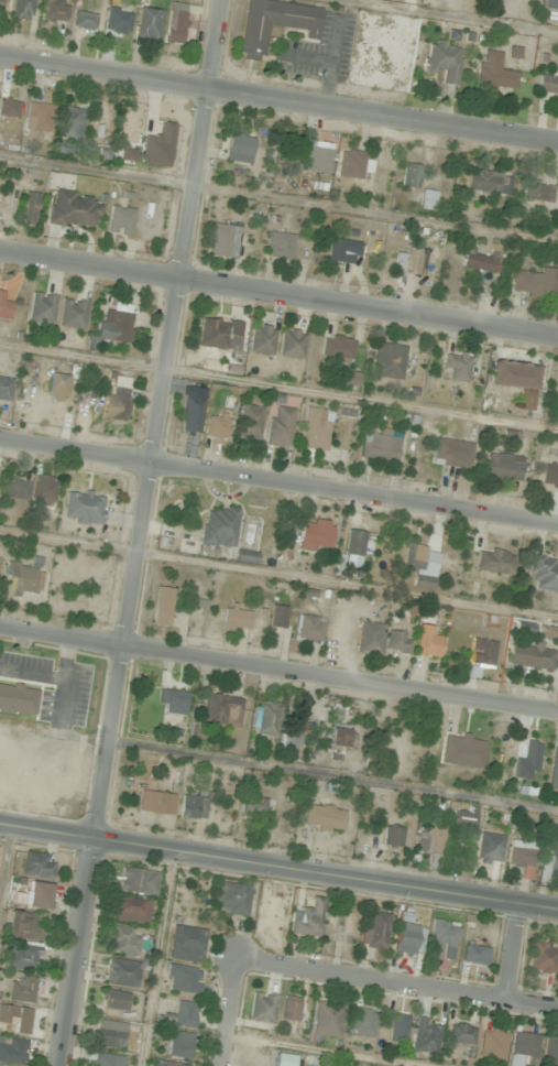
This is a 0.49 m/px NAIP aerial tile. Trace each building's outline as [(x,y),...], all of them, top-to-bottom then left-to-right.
[(33,0),(13,0),(11,18),(30,20),(33,0)] [(57,0),(44,0),(42,20),(66,22),(68,1),(57,0)] [(258,0),(245,0),(238,58),(263,61),(268,25),(306,30),(305,39),(317,41),(321,8),(258,0)] [(545,9),(557,10),(557,0),(546,0),(545,9)] [(186,5),(170,2),(164,41),(181,43),(186,5)] [(133,36),(158,40),(163,12),(138,8),(133,36)] [(80,29),(110,35),(114,17),(84,10),(80,29)] [(442,73),(440,84),(455,86),(462,48),(427,42),(422,70),(442,73)] [(513,93),(516,72),(498,69),(500,53),(481,50),(475,87),(513,93)] [(541,69),(535,94),(557,99),(557,73),(541,69)] [(49,132),(53,106),(28,102),(24,128),(49,132)] [(81,140),(86,111),(62,107),(57,136),(81,140)] [(0,110),(0,133),(17,135),(21,113),(0,110)] [(254,138),(230,132),(224,159),(248,165),(254,138)] [(326,175),(333,146),(306,140),(299,168),(326,175)] [(337,176),(361,179),(365,152),(340,149),(337,176)] [(420,166),(404,163),(400,187),(417,189),(420,166)] [(507,196),(510,176),(467,169),(464,190),(507,196)] [(553,185),(525,179),(521,198),(549,204),(553,185)] [(435,192),(420,190),(418,209),(432,211),(435,192)] [(47,224),(97,229),(101,197),(51,191),(47,224)] [(34,224),(39,194),(25,192),(20,221),(34,224)] [(107,232),(130,235),(133,209),(110,206),(107,232)] [(240,226),(212,223),(208,255),(236,258),(240,226)] [(265,256),(291,259),(294,235),(268,232),(265,256)] [(357,265),(359,242),(329,239),(326,261),(357,265)] [(460,265),(495,275),(500,257),(466,247),(460,265)] [(423,252),(397,248),(393,271),(420,275),(423,252)] [(556,270),(540,268),(539,274),(512,271),(508,294),(552,300),(556,270)] [(0,291),(0,318),(10,317),(9,300),(3,301),(2,291),(0,291)] [(52,327),(55,296),(30,293),(27,324),(52,327)] [(83,330),(88,303),(63,298),(57,325),(83,330)] [(132,306),(113,304),(112,311),(101,310),(97,339),(127,343),(132,306)] [(197,346),(239,351),(242,322),(201,318),(197,346)] [(248,352),(271,355),(274,327),(252,325),(248,352)] [(300,359),(305,333),(282,329),(277,355),(300,359)] [(319,354),(351,360),(354,340),(323,335),(319,354)] [(405,347),(376,342),(370,375),(400,380),(405,347)] [(469,355),(445,352),(442,379),(466,382),(469,355)] [(537,365),(491,361),(489,385),(521,388),(519,409),(532,411),(537,365)] [(357,386),(359,373),(345,371),(343,385),(357,386)] [(69,376),(50,373),(47,400),(66,402),(69,376)] [(102,419),(125,422),(131,379),(114,376),(112,389),(106,388),(102,419)] [(0,377),(0,399),(10,400),(12,378),(0,377)] [(204,397),(184,395),(179,432),(199,434),(204,397)] [(262,407),(239,405),(237,436),(259,438),(262,407)] [(331,411),(306,407),(300,448),(325,451),(331,411)] [(291,408),(268,408),(267,447),(291,447),(291,408)] [(205,437),(226,440),(229,419),(208,415),(205,437)] [(359,457),(396,463),(401,434),(375,429),(374,436),(363,434),(359,457)] [(471,445),(435,438),(430,463),(467,470),(471,445)] [(483,478),(519,482),(522,457),(486,453),(483,478)] [(30,503),(51,507),(57,479),(36,474),(30,503)] [(3,498),(27,499),(28,481),(4,480),(3,498)] [(103,495),(66,491),(63,521),(101,525),(103,495)] [(200,545),(234,548),(238,511),(204,508),(200,545)] [(331,548),(331,520),(301,520),(301,548),(331,548)] [(370,557),(373,532),(347,530),(344,554),(370,557)] [(426,547),(407,543),(402,570),(414,573),(412,587),(432,590),(434,578),(420,576),(426,547)] [(475,571),(509,574),(512,552),(477,549),(475,571)] [(257,553),(236,550),(234,561),(255,565),(257,553)] [(529,558),(529,590),(557,590),(557,558),(529,558)] [(10,595),(42,591),(38,563),(7,567),(10,595)] [(154,626),(171,626),(172,588),(155,588),(154,626)] [(222,629),(249,631),(251,607),(224,605),(222,629)] [(284,628),(286,607),(271,605),(268,626),(284,628)] [(441,637),(430,635),(433,614),(420,612),(415,657),(439,660),(441,637)] [(294,639),(320,643),(324,618),(297,615),(294,639)] [(384,625),(360,622),(356,651),(380,654),(384,625)] [(385,651),(408,655),(411,634),(388,630),(385,651)] [(494,665),(494,640),(470,640),(470,665),(494,665)] [(510,643),(508,666),(551,671),(553,648),(510,643)] [(165,712),(184,715),(187,692),(159,689),(158,701),(166,702),(165,712)] [(201,724),(238,728),(242,698),(204,694),(201,724)] [(275,735),(278,703),(259,701),(256,733),(275,735)] [(352,730),(327,730),(327,750),(352,750),(352,730)] [(280,732),(281,754),(300,753),(299,731),(280,732)] [(484,738),(444,733),(440,764),(481,768),(484,738)] [(519,769),(537,773),(544,745),(526,740),(519,769)] [(551,748),(548,795),(557,796),(557,748),(551,748)] [(174,794),(140,790),(138,811),(172,814),(174,794)] [(205,820),(207,797),(181,795),(179,817),(205,820)] [(239,814),(263,819),(267,799),(243,795),(239,814)] [(302,822),(338,834),(345,813),(309,801),(302,822)] [(475,809),(453,807),(452,828),(474,829),(475,809)] [(444,829),(420,824),(415,850),(438,855),(444,829)] [(400,847),(402,828),(384,827),(382,845),(400,847)] [(500,865),(504,835),(480,832),(476,862),(500,865)] [(507,865),(523,867),(522,878),(531,879),(535,843),(510,840),(507,865)] [(541,852),(541,874),(557,874),(557,852),(541,852)] [(22,875),(51,879),(53,856),(24,853),(22,875)] [(118,890),(154,896),(158,873),(122,867),(118,890)] [(26,908),(48,910),(51,885),(29,882),(26,908)] [(249,887),(217,883),(214,912),(246,915),(249,887)] [(151,901),(117,897),(114,921),(148,925),(151,901)] [(311,910),(296,906),(290,931),(316,938),(325,900),(314,897),(311,910)] [(360,945),(383,951),(391,916),(369,911),(360,945)] [(41,924),(35,924),(35,912),(8,914),(9,940),(42,938),(41,924)] [(460,926),(434,919),(426,954),(452,960),(460,926)] [(416,924),(396,923),(394,952),(414,954),(416,924)] [(206,931),(173,925),(168,958),(200,963),(206,931)] [(110,954),(138,955),(139,929),(111,928),(110,954)] [(552,975),(557,947),(534,943),(529,971),(552,975)] [(489,948),(464,944),(461,961),(486,965),(489,948)] [(7,946),(7,970),(38,970),(38,945),(7,946)] [(135,989),(141,965),(112,957),(106,981),(135,989)] [(167,992),(198,992),(198,967),(167,967),(167,992)] [(35,978),(10,975),(7,1000),(32,1003),(35,978)] [(129,992),(103,989),(101,1007),(127,1010),(129,992)] [(274,1023),(276,994),(252,992),(249,1021),(274,1023)] [(301,998),(284,995),(280,1019),(297,1022),(301,998)] [(199,1005),(177,1000),(173,1015),(164,1013),(162,1023),(192,1031),(199,1005)] [(344,1005),(316,1002),(312,1034),(340,1038),(344,1005)] [(372,1038),(376,1010),(351,1007),(348,1034),(372,1038)] [(389,1041),(405,1042),(408,1015),(392,1014),(389,1041)] [(438,1025),(426,1024),(426,1019),(415,1018),(413,1053),(437,1054),(438,1025)] [(123,1050),(125,1023),(97,1021),(95,1048),(123,1050)] [(471,1045),(474,1026),(451,1022),(448,1041),(471,1045)] [(504,1059),(506,1030),(481,1028),(478,1057),(504,1059)] [(528,1064),(544,1052),(527,1029),(506,1044),(514,1055),(519,1052),(528,1064)] [(193,1034),(169,1031),(166,1056),(190,1060),(193,1034)] [(547,1036),(543,1059),(557,1062),(557,1039),(547,1036)] [(24,1040),(0,1039),(0,1063),(24,1064),(24,1040)] [(93,1053),(92,1065),(122,1065),(123,1056),(93,1053)] [(294,1056),(277,1053),(275,1065),(293,1065),(294,1056)]
